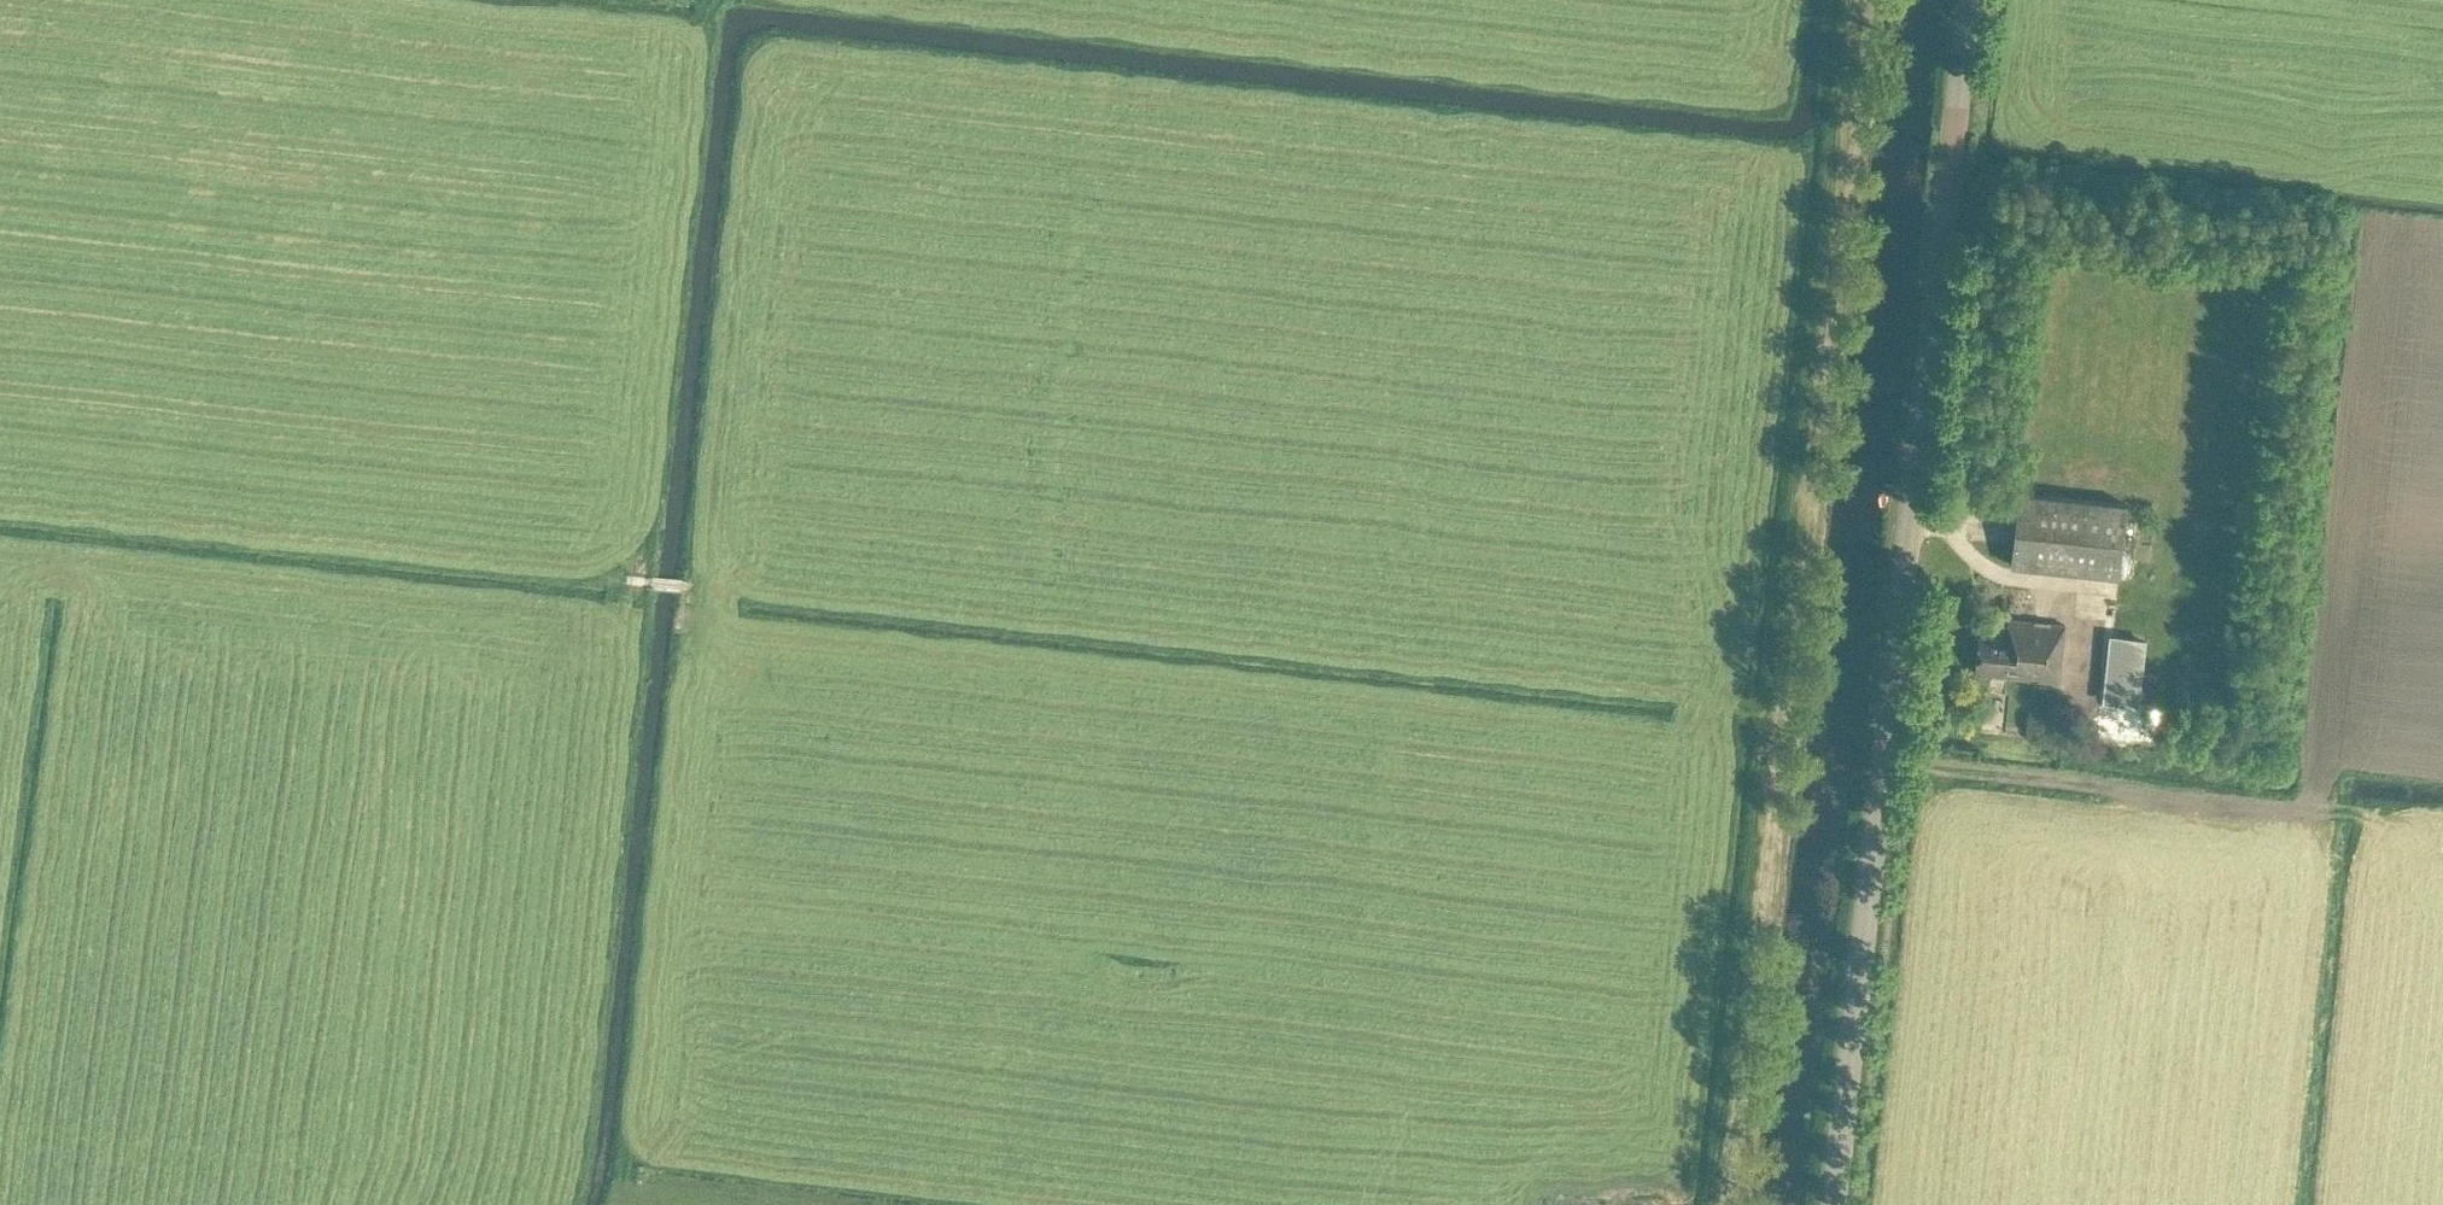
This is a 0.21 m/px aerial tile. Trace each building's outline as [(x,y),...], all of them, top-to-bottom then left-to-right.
[(2018,492),(2010,564),(2118,575),(2126,503),(2018,492)] [(1979,635),(1975,672),(2058,681),(2065,624),(2008,618),(2006,638),(1979,635)] [(2106,628),(2100,690),(2131,693),(2137,632),(2106,628)]
